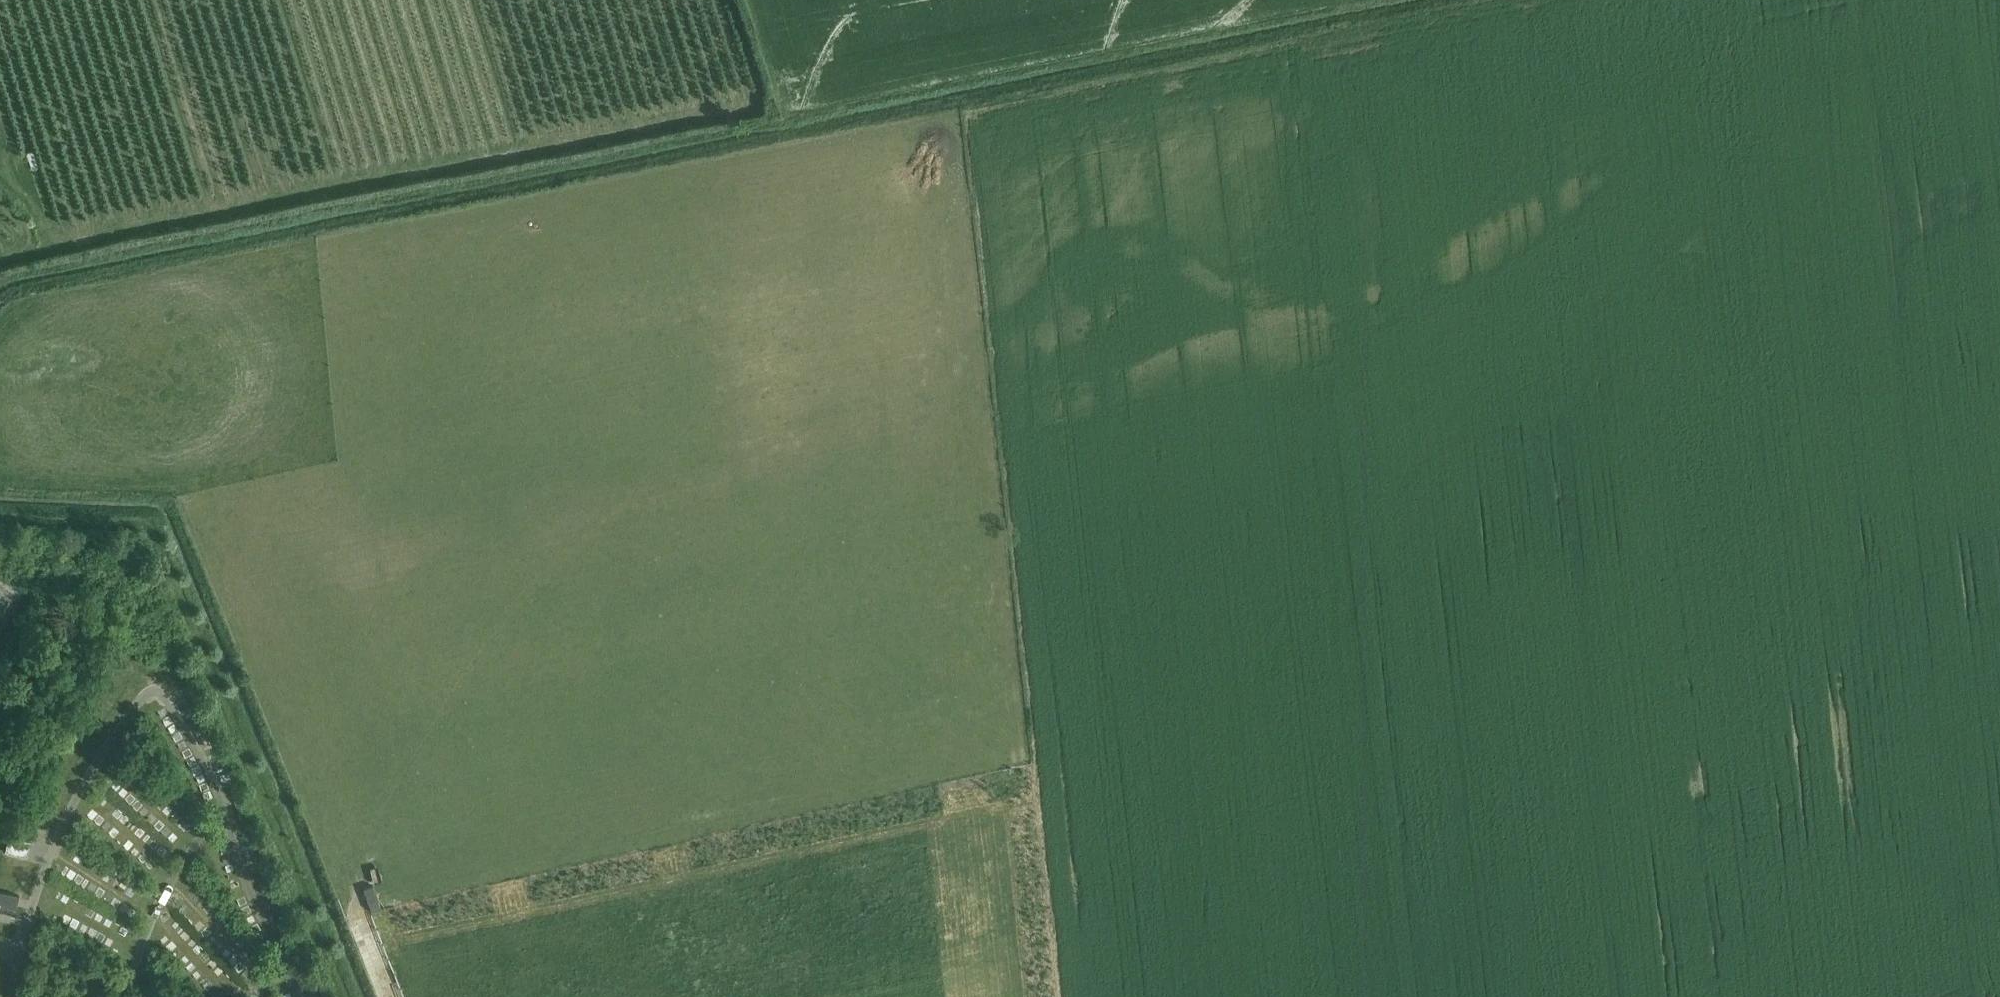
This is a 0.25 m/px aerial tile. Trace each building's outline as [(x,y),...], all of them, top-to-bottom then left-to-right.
[(16,909),(19,895),(0,891),(0,906),(16,909)]
